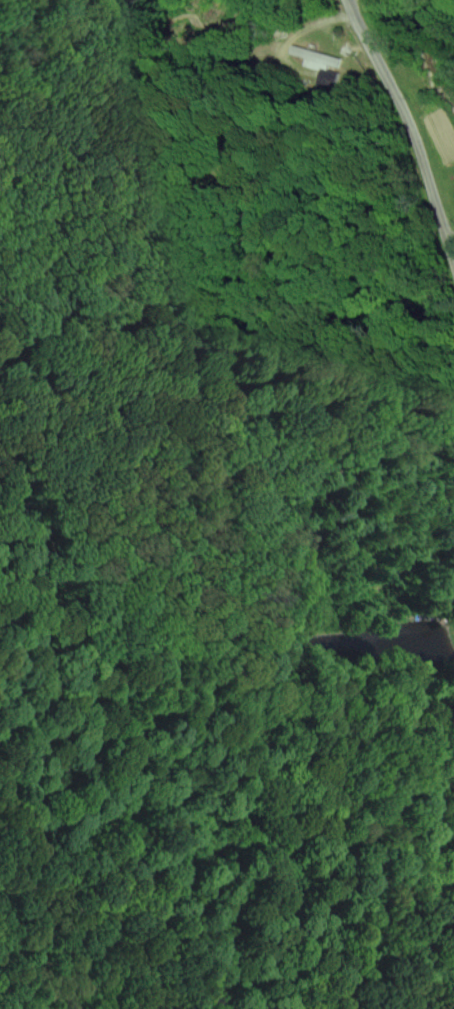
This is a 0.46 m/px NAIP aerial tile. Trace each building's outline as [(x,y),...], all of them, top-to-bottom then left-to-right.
[(343,58),(293,44),(290,53),(305,57),(303,65),(320,70),(318,78),(334,83),(338,69),(340,70),(343,58)]
